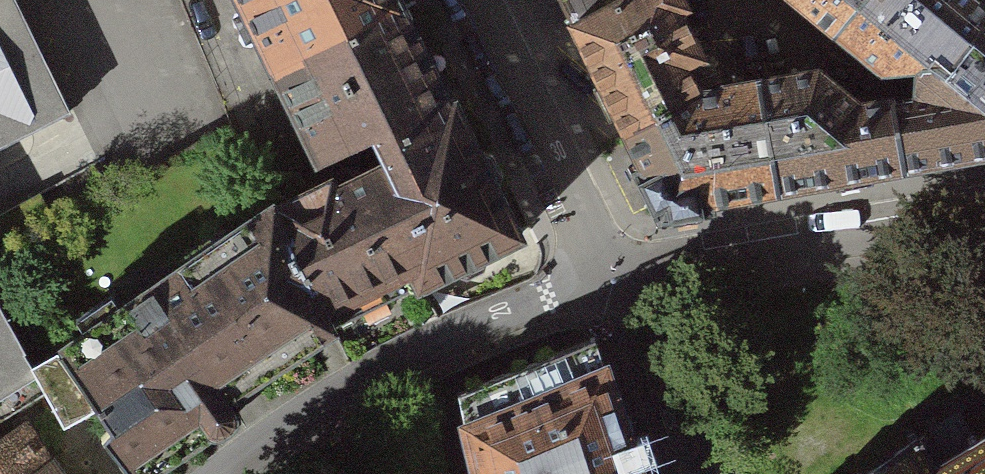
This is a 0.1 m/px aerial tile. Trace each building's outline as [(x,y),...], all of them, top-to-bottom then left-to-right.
[(70,98),(24,0),(0,0),(0,132),(70,98)] [(99,413),(112,437),(103,446),(126,473),(167,473),(212,443),(219,443),(225,441),(230,438),(235,433),(238,427),(239,420),(236,413),(232,408),(236,404),(344,335),(336,321),(412,283),(418,297),(524,245),(405,0),(179,0),(267,173),(309,151),(317,175),(213,215),(65,313),(77,342),(38,365),(64,429),(99,413)] [(880,67),(904,62),(909,87),(866,97),(812,54),(721,76),(688,0),(574,0),(561,5),(636,184),(660,205),(707,200),(984,150),(984,4),(980,0),(795,0),(880,67)] [(38,365),(0,291),(0,390),(38,365)] [(452,418),(467,473),(647,473),(594,338),(465,389),(474,408),(452,418)] [(948,429),(930,397),(796,473),(984,473),(984,408),(948,429)] [(0,437),(0,473),(66,473),(27,421),(0,437)]
